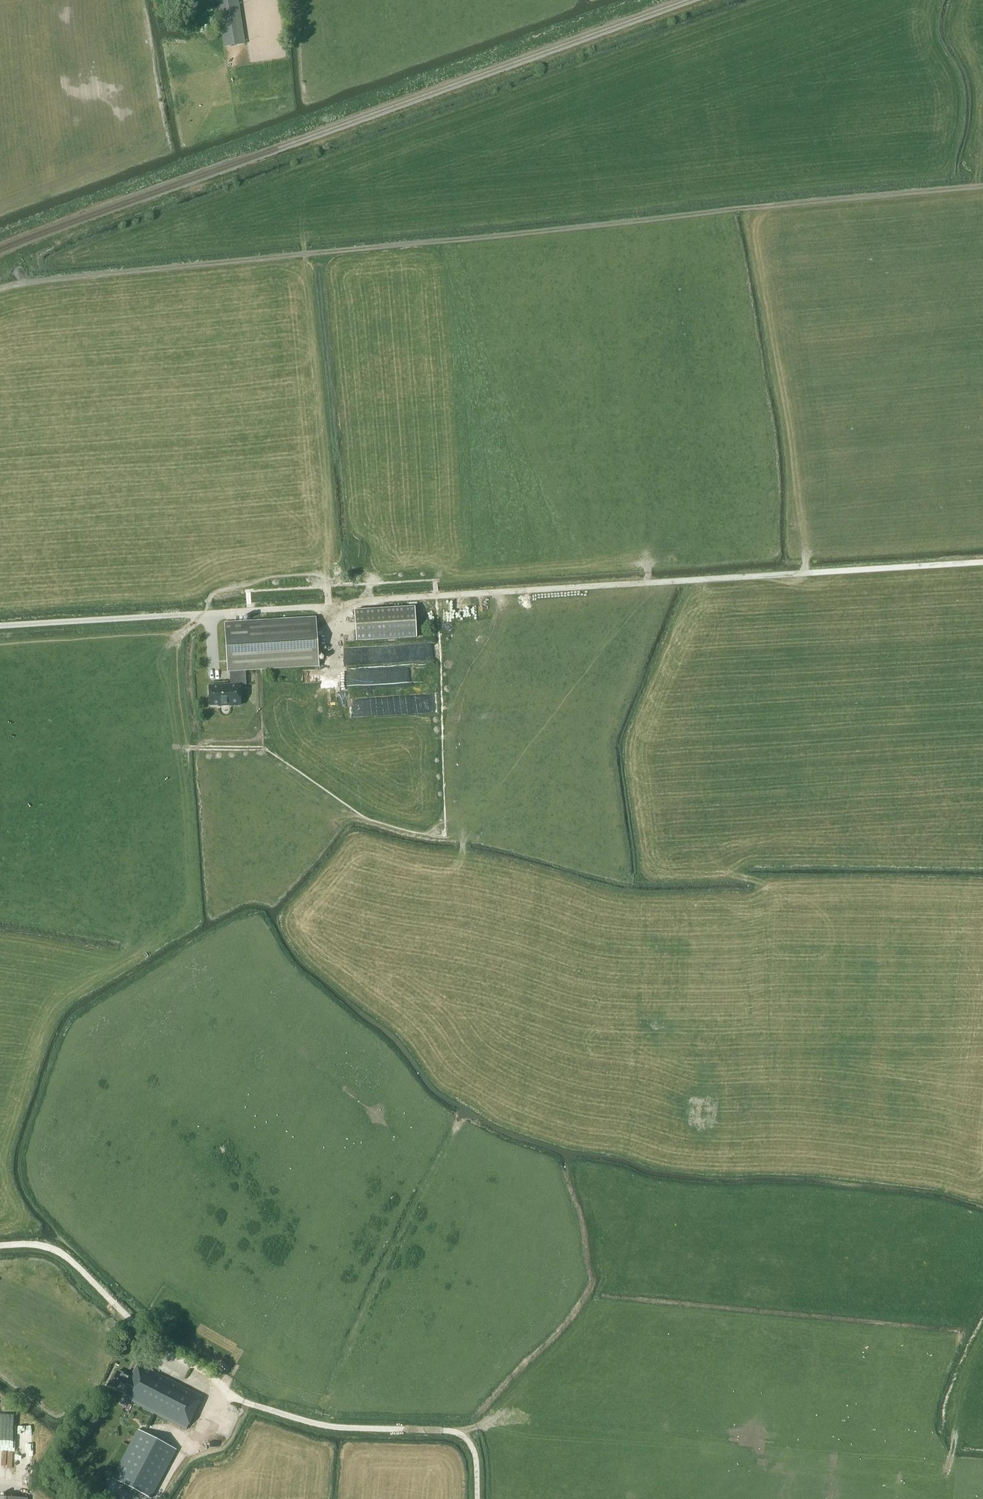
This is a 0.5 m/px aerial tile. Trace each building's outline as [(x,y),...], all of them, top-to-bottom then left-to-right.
[(224,47),(244,44),(238,0),(217,0),(224,47)] [(416,638),(415,610),(355,613),(356,641),(416,638)] [(241,705),(240,686),(246,685),(246,670),(319,666),(316,621),(316,618),(273,621),(225,624),(228,671),(230,671),(231,684),(208,686),(209,707),(241,705)] [(398,696),(398,712),(439,710),(438,694),(398,696)] [(175,1382),(138,1363),(131,1378),(118,1371),(110,1386),(129,1396),(128,1400),(186,1430),(202,1396),(175,1382)] [(112,1479),(150,1498),(151,1498),(177,1450),(138,1430),(134,1437),(128,1434),(123,1442),(130,1446),(112,1479)]
